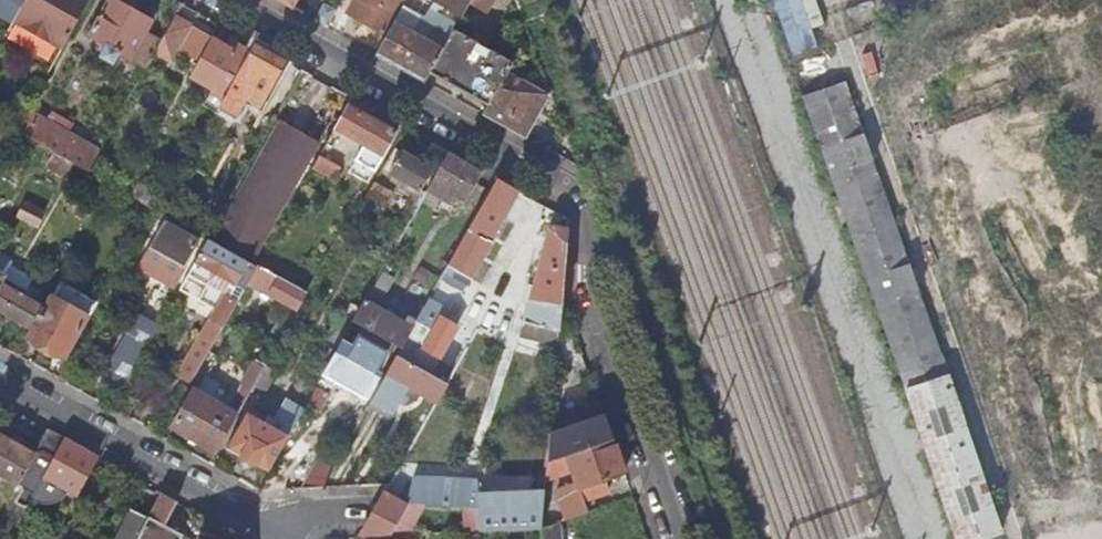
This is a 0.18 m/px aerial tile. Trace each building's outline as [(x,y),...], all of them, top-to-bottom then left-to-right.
[(62,47),(87,0),(23,0),(22,3),(19,9),(12,21),(62,47)] [(22,3),(17,0),(14,0),(12,5),(19,9),(22,3)] [(145,67),(153,52),(159,40),(145,33),(151,22),(112,0),(107,0),(88,35),(105,45),(99,56),(112,63),(118,53),(145,67)] [(387,35),(405,2),(406,0),(355,0),(348,13),(387,35)] [(461,15),(468,2),(470,0),(436,0),(461,15)] [(468,2),(485,12),(492,0),(470,0),(468,2)] [(793,53),(820,45),(806,0),(777,0),(793,53)] [(427,72),(442,47),(412,30),(407,10),(410,4),(405,2),(387,35),(376,55),(422,81),(427,72)] [(326,27),(335,11),(322,3),(313,20),(326,27)] [(170,60),(189,26),(173,16),(159,40),(153,52),(170,60)] [(512,63),(453,29),(442,47),(427,72),(488,105),(507,72),(512,63)] [(221,100),(248,51),(236,44),(233,50),(211,39),(189,77),(212,90),(209,94),(221,100)] [(259,107),(285,61),(253,43),(248,51),(221,100),(228,104),(234,93),(259,107)] [(525,82),(507,72),(488,105),(483,115),(525,138),(547,98),(546,94),(534,87),(537,82),(528,77),(525,82)] [(944,374),(844,87),(802,102),(902,388),(944,374)] [(367,182),(395,131),(346,105),(333,128),(363,144),(348,171),(367,182)] [(55,153),(86,171),(98,150),(65,132),(52,124),(27,110),(15,131),(55,153)] [(52,124),(65,132),(68,126),(56,118),(52,124)] [(8,144),(15,131),(0,122),(0,139),(8,144)] [(253,257),(316,144),(278,123),(214,236),(253,257)] [(566,145),(559,158),(572,164),(574,158),(566,145)] [(431,169),(401,151),(389,172),(419,190),(431,169)] [(453,197),(464,202),(482,171),(447,152),(411,217),(416,220),(419,216),(430,222),(442,201),(449,205),(453,197)] [(47,167),(79,185),(86,171),(55,153),(47,167)] [(338,166),(318,155),(311,167),(331,179),(338,166)] [(471,279),(492,241),(489,239),(517,190),(497,179),(448,266),(471,279)] [(159,212),(163,204),(156,201),(152,208),(159,212)] [(172,286),(197,241),(163,223),(139,268),(172,286)] [(558,330),(561,296),(566,230),(553,226),(549,228),(542,253),(540,260),(523,321),(544,326),(551,329),(558,330)] [(177,372),(192,381),(247,283),(255,265),(208,239),(187,275),(205,285),(197,300),(215,309),(200,335),(198,334),(177,372)] [(247,283),(295,310),(304,294),(255,265),(247,283)] [(31,328),(46,302),(37,298),(35,302),(20,293),(25,283),(7,272),(6,275),(0,271),(0,311),(31,328)] [(352,321),(402,348),(414,326),(376,304),(391,278),(380,273),(360,307),(352,321)] [(95,310),(101,298),(64,280),(58,292),(95,310)] [(65,357),(87,316),(50,295),(46,302),(31,328),(27,336),(65,357)] [(352,321),(360,307),(354,304),(347,318),(352,321)] [(418,345),(439,357),(450,337),(435,328),(441,317),(425,309),(414,326),(402,348),(397,356),(408,361),(418,345)] [(339,345),(348,329),(352,321),(347,318),(339,314),(326,338),(339,345)] [(124,389),(155,332),(140,324),(108,379),(124,389)] [(551,329),(544,326),(542,333),(549,335),(551,329)] [(323,373),(366,397),(380,372),(376,370),(386,353),(369,343),(373,335),(361,328),(358,335),(348,329),(339,345),(323,373)] [(555,357),(569,358),(571,334),(557,332),(555,357)] [(392,414),(407,387),(436,403),(447,384),(397,356),(371,402),(392,414)] [(174,427),(216,451),(250,391),(261,371),(251,365),(225,410),(212,403),(213,401),(194,390),(174,427)] [(261,397),(274,373),(263,367),(261,371),(250,391),(261,397)] [(904,396),(953,538),(998,538),(999,538),(944,381),(904,396)] [(318,411),(327,394),(315,388),(306,404),(318,411)] [(268,471),(303,409),(285,399),(274,418),(269,416),(265,422),(247,412),(228,449),(268,471)] [(547,461),(612,437),(604,414),(587,420),(586,414),(578,417),(576,412),(567,415),(571,426),(549,434),(547,461)] [(65,439),(51,431),(43,443),(44,450),(32,451),(0,433),(0,475),(24,488),(16,502),(20,504),(27,508),(41,482),(65,439)] [(582,498),(603,491),(600,482),(625,472),(612,437),(547,461),(545,479),(572,470),(577,483),(555,490),(565,519),(587,512),(582,498)] [(65,439),(41,482),(48,485),(52,479),(77,492),(96,457),(65,439)] [(323,488),(337,462),(323,454),(304,489),(323,488)] [(409,503),(479,507),(479,495),(479,492),(410,489),(409,503)] [(361,536),(397,534),(403,524),(395,525),(409,503),(386,490),(361,536)] [(479,530),(541,527),(543,492),(479,495),(479,507),(479,530)] [(182,536),(159,523),(161,518),(165,520),(175,502),(161,494),(147,521),(137,538),(180,538),(182,536)] [(27,508),(20,504),(1,538),(10,538),(27,508)] [(147,521),(129,511),(115,538),(137,538),(147,521)] [(565,519),(541,527),(542,538),(566,538),(565,519)] [(217,525),(214,538),(234,538),(236,536),(217,525)]
